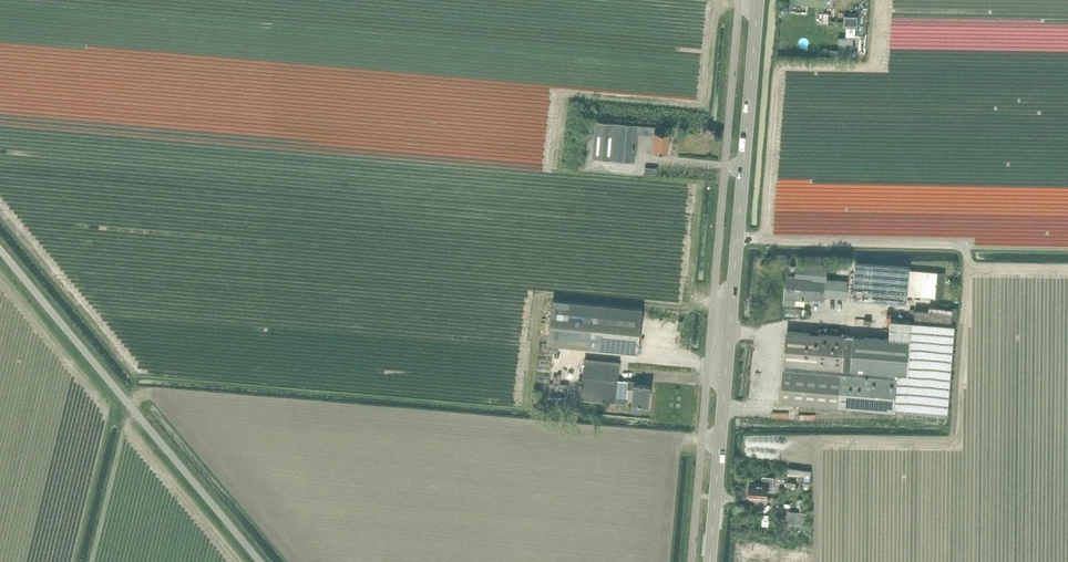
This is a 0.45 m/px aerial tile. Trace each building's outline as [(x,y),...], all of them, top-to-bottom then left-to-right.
[(861,7),(844,4),(841,23),(849,24),(848,28),(857,29),(861,7)] [(853,38),(839,38),(839,50),(831,50),(831,57),(853,57),(853,38)] [(595,130),(593,157),(614,159),(614,158),(634,160),(637,133),(638,124),(638,123),(617,122),(596,121),(595,130)] [(646,125),(645,133),(655,134),(654,150),(668,151),(670,132),(658,131),(659,126),(646,125)] [(827,267),(802,265),(797,264),(796,275),(787,275),(786,285),(785,285),(784,303),(794,304),(795,297),(811,298),(812,278),(825,279),(825,291),(823,291),(823,294),(824,294),(847,296),(848,279),(826,278),(827,267)] [(943,273),(917,270),(915,295),(941,297),(943,273)] [(637,353),(642,308),(551,299),(547,345),(637,353)] [(891,319),(889,335),(889,339),(910,340),(907,373),(896,373),(893,409),(948,414),(955,324),(891,319)] [(889,339),(802,332),(787,330),(782,401),(893,410),(893,409),(896,373),(907,373),(910,340),(889,339)] [(583,373),(580,398),(615,401),(615,394),(627,396),(628,387),(635,388),(633,403),(632,411),(641,412),(642,408),(642,406),(642,404),(647,405),(649,385),(636,383),(636,382),(616,380),(618,361),(584,358),(583,373)] [(772,490),(774,477),(762,476),(762,483),(750,482),(749,495),(767,496),(767,489),(772,490)] [(808,513),(789,510),(787,527),(806,530),(808,513)]
